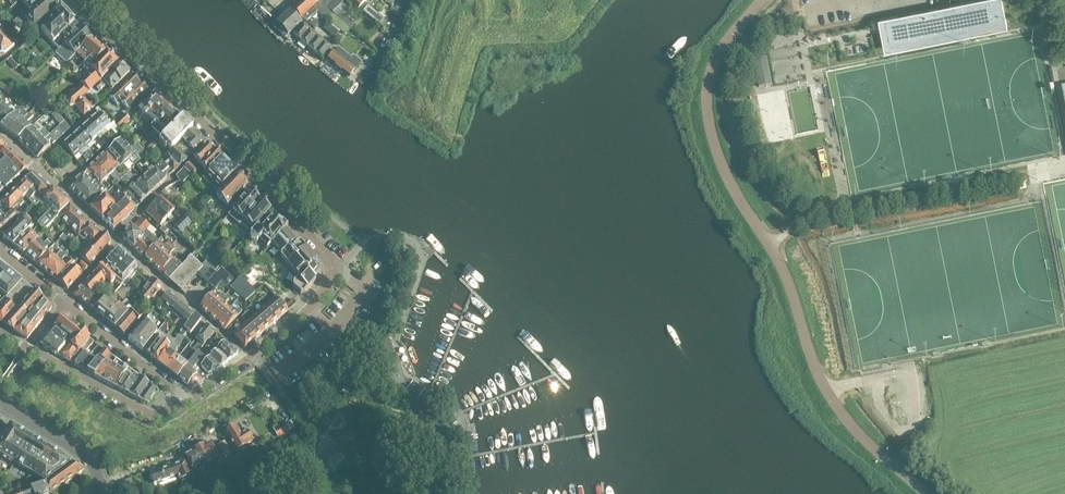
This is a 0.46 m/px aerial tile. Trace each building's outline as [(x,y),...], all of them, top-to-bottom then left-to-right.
[(45,0),(20,0),(25,7),(19,12),(21,15),(16,19),(20,23),(25,18),(24,18),(45,0)] [(25,18),(33,29),(58,8),(51,1),(51,0),(45,0),(24,18),(25,18)] [(307,0),(304,0),(293,10),(300,18),(301,17),(306,22),(317,11),(307,0)] [(317,11),(325,20),(326,18),(344,34),(349,29),(331,13),(326,7),(335,0),(307,0),(317,11)] [(349,29),(356,35),(361,29),(337,8),(342,3),(339,0),(335,0),(326,7),(331,13),(349,29)] [(357,8),(362,12),(366,7),(367,6),(363,2),(366,0),(349,0),(357,8)] [(980,26),(1007,21),(1002,0),(975,0),(980,26)] [(886,25),(890,44),(904,42),(968,29),(963,2),(878,19),(879,20),(880,26),(886,25)] [(362,12),(382,29),(385,23),(366,7),(362,12)] [(71,22),(61,11),(41,30),(44,33),(52,42),(58,49),(65,42),(60,37),(73,24),(71,22)] [(271,22),(280,32),(284,36),(300,22),(291,12),(285,18),(281,14),(271,22)] [(292,33),(300,40),(310,28),(302,22),(292,33)] [(82,33),(73,24),(60,37),(65,42),(58,49),(54,53),(66,64),(90,40),(82,33)] [(310,28),(300,40),(308,46),(317,34),(310,28)] [(14,45),(0,29),(0,53),(4,53),(14,45)] [(308,46),(315,52),(325,41),(317,34),(308,46)] [(73,73),(77,70),(99,47),(93,43),(90,40),(66,64),(65,65),(73,73)] [(325,41),(315,52),(323,59),(332,47),(325,41)] [(83,76),(89,69),(106,53),(99,47),(77,70),(83,76)] [(353,55),(353,56),(350,58),(338,48),(327,60),(347,78),(361,62),(353,55)] [(118,64),(106,53),(89,69),(91,71),(80,81),(84,85),(80,85),(69,94),(68,100),(71,103),(76,102),(85,94),(100,79),(102,81),(118,64)] [(18,64),(11,56),(7,59),(14,67),(18,64)] [(773,85),(767,57),(754,59),(759,87),(773,85)] [(100,79),(85,94),(91,101),(95,97),(96,97),(106,87),(105,86),(106,85),(111,89),(128,72),(118,64),(102,81),(100,79)] [(131,73),(108,96),(116,105),(120,101),(127,109),(148,89),(131,73)] [(91,101),(85,94),(76,102),(86,113),(95,105),(91,101)] [(169,107),(154,95),(138,111),(146,119),(147,118),(154,124),(169,107)] [(42,99),(36,105),(44,113),(50,107),(42,99)] [(11,105),(5,100),(0,105),(0,117),(11,105)] [(0,127),(7,132),(29,112),(35,105),(32,101),(26,107),(24,105),(23,106),(26,109),(20,116),(17,112),(0,127)] [(0,117),(0,127),(17,112),(18,111),(11,105),(0,117)] [(182,119),(175,113),(169,107),(154,124),(150,127),(162,138),(182,119)] [(99,114),(97,112),(88,120),(103,136),(112,128),(116,132),(119,128),(114,123),(102,111),(99,114)] [(29,112),(7,132),(17,139),(31,126),(26,122),(32,115),(29,112)] [(114,123),(119,128),(129,119),(124,114),(114,123)] [(54,119),(60,125),(64,122),(59,115),(54,119)] [(192,129),(185,122),(182,119),(162,138),(160,141),(170,151),(174,147),(192,129)] [(103,136),(88,120),(79,128),(92,142),(96,137),(99,140),(103,136)] [(64,122),(60,125),(59,127),(64,133),(70,128),(64,122)] [(24,146),(38,133),(31,126),(17,139),(18,140),(24,146)] [(44,139),(30,152),(36,158),(50,145),(48,143),(52,139),(54,142),(64,133),(59,127),(58,126),(58,127),(50,135),(45,140),(44,139)] [(92,142),(79,128),(70,136),(85,152),(86,153),(90,157),(93,155),(88,149),(89,149),(86,146),(92,142)] [(38,133),(24,146),(30,152),(44,139),(45,140),(50,135),(43,129),(39,134),(38,133)] [(204,141),(195,132),(192,129),(174,147),(186,159),(193,152),(204,141)] [(70,136),(61,144),(74,158),(79,153),(81,156),(85,152),(70,136)] [(107,152),(120,166),(125,161),(134,153),(129,149),(120,139),(107,152)] [(139,148),(134,153),(140,159),(157,142),(154,139),(143,151),(139,148)] [(129,149),(134,153),(139,148),(135,143),(129,149)] [(195,161),(200,166),(215,152),(207,144),(193,159),(183,168),(190,174),(191,175),(196,170),(191,165),(195,161)] [(167,154),(169,155),(180,165),(186,159),(174,147),(170,151),(167,154)] [(9,164),(16,157),(5,148),(0,153),(0,164),(5,159),(9,164)] [(105,151),(99,157),(121,180),(125,175),(127,173),(124,170),(121,173),(117,169),(120,166),(107,152),(105,151)] [(221,158),(215,152),(200,166),(203,169),(195,178),(198,182),(205,175),(221,158)] [(164,173),(168,177),(180,165),(169,155),(163,161),(161,159),(154,166),(162,174),(164,173)] [(9,164),(20,175),(27,167),(16,157),(9,164)] [(121,180),(99,157),(92,164),(107,179),(109,176),(114,181),(111,183),(114,187),(119,181),(121,180)] [(205,175),(220,189),(236,172),(221,158),(205,175)] [(0,164),(0,176),(8,185),(20,175),(9,164),(5,159),(0,164)] [(162,174),(154,166),(149,161),(143,167),(160,185),(166,178),(162,174)] [(85,170),(99,183),(104,189),(105,190),(109,186),(104,181),(107,179),(92,164),(85,170)] [(160,185),(143,167),(139,164),(136,167),(142,174),(139,177),(153,191),(160,185)] [(190,174),(183,168),(177,175),(179,181),(181,183),(190,174)] [(42,181),(32,172),(23,181),(31,190),(42,181)] [(125,175),(146,198),(153,191),(139,177),(137,174),(132,175),(128,172),(127,173),(125,175)] [(236,172),(220,189),(215,194),(228,206),(235,199),(233,197),(247,183),(236,172)] [(88,181),(81,174),(67,187),(74,194),(88,181)] [(124,189),(140,204),(146,198),(125,175),(121,180),(119,181),(123,184),(124,183),(127,186),(124,189)] [(8,185),(0,176),(0,193),(8,185)] [(31,190),(23,181),(13,190),(21,198),(24,195),(34,205),(37,202),(40,199),(31,190)] [(40,199),(51,189),(42,181),(31,190),(40,199)] [(74,194),(80,200),(95,187),(88,181),(74,194)] [(99,183),(95,187),(80,200),(87,206),(101,194),(100,192),(104,189),(99,183)] [(68,204),(58,195),(51,189),(40,199),(37,202),(40,204),(42,201),(52,210),(51,211),(52,211),(56,210),(59,214),(68,204)] [(9,210),(14,205),(21,198),(13,190),(1,202),(9,210)] [(96,214),(97,216),(101,219),(123,197),(118,191),(109,200),(96,214)] [(231,209),(242,219),(259,200),(249,191),(231,209)] [(113,230),(124,219),(138,206),(126,193),(123,197),(101,219),(113,230)] [(96,214),(109,200),(104,195),(89,208),(96,214)] [(153,205),(167,217),(175,209),(160,197),(153,205)] [(270,209),(259,200),(242,219),(252,228),(270,209)] [(0,203),(0,236),(1,237),(18,220),(9,210),(1,202),(0,203)] [(35,224),(39,227),(44,232),(57,218),(69,205),(68,204),(59,214),(56,210),(52,211),(51,211),(38,224),(34,219),(32,221),(26,216),(22,220),(30,228),(35,224)] [(57,218),(64,223),(64,224),(76,212),(69,205),(57,218)] [(167,217),(153,205),(146,213),(160,226),(167,217)] [(173,212),(178,216),(182,212),(177,208),(173,212)] [(76,212),(64,224),(71,230),(82,217),(76,212)] [(180,232),(189,222),(182,215),(173,226),(180,232)] [(71,230),(72,231),(75,233),(70,238),(73,241),(78,235),(89,224),(82,217),(71,230)] [(150,225),(142,218),(133,228),(141,235),(150,225)] [(259,226),(258,225),(250,234),(267,248),(272,242),(284,229),(287,226),(281,221),(279,219),(276,222),(272,218),(270,220),(265,225),(264,224),(259,230),(257,228),(259,226)] [(3,238),(12,245),(12,246),(30,228),(22,220),(3,238)] [(30,228),(12,246),(22,253),(37,239),(32,234),(39,227),(35,224),(30,228)] [(86,250),(96,257),(110,242),(89,224),(78,235),(83,240),(85,239),(91,244),(86,250)] [(122,239),(132,247),(140,239),(142,237),(131,227),(122,239)] [(281,258),(282,259),(298,278),(293,285),(294,289),(301,295),(305,294),(317,281),(316,279),(321,274),(321,271),(315,265),(318,262),(302,244),(299,244),(298,245),(284,229),(272,242),(281,254),(281,258)] [(143,241),(140,239),(132,247),(142,256),(153,245),(162,236),(158,232),(153,237),(152,236),(148,241),(145,239),(143,241)] [(62,234),(58,238),(63,242),(67,238),(62,234)] [(37,239),(22,253),(27,257),(36,264),(48,250),(53,244),(47,239),(42,245),(37,239)] [(152,265),(169,246),(166,243),(161,248),(156,243),(145,256),(145,259),(152,265)] [(172,249),(169,246),(152,265),(160,273),(173,259),(168,254),(172,249)] [(116,248),(101,265),(120,282),(121,283),(136,266),(116,248)] [(48,250),(36,264),(48,274),(60,261),(65,254),(60,250),(55,256),(48,250)] [(79,257),(89,266),(96,257),(86,250),(79,257)] [(235,264),(241,258),(234,251),(228,258),(235,264)] [(185,261),(168,280),(171,283),(184,294),(187,290),(184,287),(197,273),(203,266),(201,265),(190,255),(185,261)] [(60,261),(48,274),(56,280),(57,280),(70,266),(74,262),(68,258),(63,264),(60,261)] [(177,263),(173,259),(160,273),(168,280),(185,261),(182,258),(177,263)] [(203,278),(211,267),(204,261),(201,265),(203,266),(197,273),(203,278)] [(78,266),(84,271),(88,267),(82,262),(78,266)] [(8,271),(0,264),(0,280),(8,271)] [(118,284),(120,282),(101,265),(95,272),(105,281),(109,285),(113,280),(118,284)] [(57,280),(66,289),(80,275),(70,266),(57,280)] [(211,267),(203,278),(209,283),(217,273),(217,272),(211,267)] [(215,289),(222,281),(229,288),(235,282),(228,275),(220,268),(217,272),(217,273),(209,283),(215,289)] [(6,297),(21,281),(8,271),(0,280),(0,292),(6,297)] [(95,272),(87,281),(82,286),(92,294),(105,281),(95,272)] [(235,282),(229,288),(245,301),(255,292),(241,276),(235,282)] [(136,294),(149,305),(162,288),(149,277),(136,294)] [(4,300),(17,311),(20,308),(34,292),(21,281),(6,297),(4,300)] [(98,299),(92,294),(82,286),(73,295),(91,309),(98,299)] [(34,292),(20,308),(28,314),(32,309),(42,299),(34,292)] [(190,312),(183,306),(167,292),(159,302),(177,318),(172,324),(181,331),(193,315),(190,312)] [(199,307),(208,315),(225,296),(222,292),(217,297),(212,293),(199,307)] [(98,299),(91,309),(122,335),(139,316),(130,307),(126,312),(118,305),(116,307),(102,296),(98,299)] [(229,299),(225,296),(208,315),(216,322),(229,308),(224,304),(229,299)] [(279,319),(288,312),(275,296),(270,301),(266,296),(263,299),(279,319)] [(32,309),(42,318),(51,308),(42,299),(32,309)] [(263,299),(262,299),(259,302),(262,307),(258,311),(271,326),(279,319),(263,299)] [(3,326),(17,311),(4,300),(0,304),(0,324),(3,326)] [(20,308),(17,311),(3,326),(12,331),(23,320),(28,314),(20,308)] [(234,313),(229,308),(216,322),(224,330),(242,310),(239,308),(234,313)] [(32,309),(28,314),(23,320),(34,329),(42,318),(32,309)] [(258,311),(253,315),(249,311),(246,313),(262,333),(271,326),(258,311)] [(262,333),(246,313),(242,317),(246,321),(241,325),(253,340),(262,333)] [(193,315),(181,331),(179,333),(182,336),(186,331),(193,337),(203,324),(193,315)] [(78,352),(89,339),(63,318),(54,328),(72,341),(69,345),(78,352)] [(26,339),(34,329),(23,320),(12,331),(26,339)] [(156,333),(142,321),(127,339),(142,351),(156,333)] [(202,345),(213,332),(205,325),(194,339),(196,340),(190,348),(195,352),(201,344),(202,345)] [(245,347),(253,340),(241,325),(236,330),(231,325),(226,331),(230,335),(232,334),(245,347)] [(72,341),(54,328),(48,336),(66,349),(69,345),(72,341)] [(156,333),(142,351),(150,356),(164,338),(156,333)] [(166,350),(156,362),(166,369),(176,357),(172,355),(185,337),(182,336),(179,333),(174,340),(166,350)] [(164,338),(150,356),(156,362),(166,350),(174,340),(167,334),(164,338)] [(237,353),(215,334),(208,343),(216,351),(226,361),(237,353)] [(66,349),(48,336),(40,346),(59,357),(66,349)] [(89,339),(78,352),(69,363),(86,373),(96,360),(98,357),(96,356),(102,349),(97,345),(89,355),(84,352),(92,342),(89,339)] [(208,360),(217,368),(226,361),(216,351),(208,343),(206,345),(213,353),(208,359),(208,360)] [(69,345),(66,349),(59,357),(69,363),(78,352),(69,345)] [(102,365),(110,355),(102,349),(96,356),(98,357),(96,360),(102,365)] [(176,357),(166,369),(176,377),(185,367),(196,353),(192,350),(183,362),(176,357)] [(185,367),(176,377),(186,384),(200,368),(200,367),(197,365),(203,358),(196,353),(185,367)] [(110,355),(102,365),(93,377),(101,381),(115,359),(110,355)] [(115,389),(127,368),(115,359),(101,381),(113,387),(115,389)] [(200,368),(208,375),(217,368),(208,360),(208,359),(200,367),(200,368)] [(96,360),(86,373),(93,377),(102,365),(96,360)] [(139,378),(133,373),(127,368),(115,389),(128,395),(139,378)] [(191,388),(203,379),(208,375),(200,368),(186,384),(191,388)] [(139,378),(128,395),(137,400),(148,385),(139,378)] [(148,385),(137,400),(146,405),(157,391),(148,385)] [(419,410),(412,420),(424,429),(431,420),(419,410)] [(279,436),(290,429),(286,424),(275,431),(279,436)] [(13,463),(29,437),(9,425),(0,439),(0,455),(13,463)] [(241,435),(235,427),(225,434),(236,451),(240,457),(250,451),(246,445),(247,445),(247,444),(252,441),(246,432),(241,435)] [(48,448),(29,437),(13,463),(32,474),(48,448)] [(225,454),(224,455),(222,456),(225,462),(234,456),(225,441),(219,445),(225,454)] [(193,452),(201,467),(213,461),(218,458),(210,443),(205,446),(204,446),(202,446),(198,448),(198,449),(193,452)] [(32,474),(38,478),(43,471),(43,472),(47,466),(50,467),(58,454),(48,448),(32,474)] [(183,458),(185,462),(191,472),(195,470),(197,473),(201,471),(199,468),(201,467),(193,452),(183,458)] [(59,471),(66,466),(72,462),(58,454),(50,467),(47,466),(43,472),(43,471),(38,478),(43,481),(43,482),(45,481),(51,477),(59,471)] [(72,462),(66,466),(74,477),(84,469),(72,462)] [(191,472),(185,462),(173,466),(150,475),(154,484),(128,493),(141,493),(180,480),(180,479),(192,474),(191,472)] [(66,466),(59,471),(67,482),(74,477),(66,466)] [(67,482),(59,471),(51,477),(59,488),(67,482)] [(43,482),(50,493),(59,488),(51,477),(45,481),(43,482)] [(30,486),(33,493),(50,493),(43,482),(30,486)]
